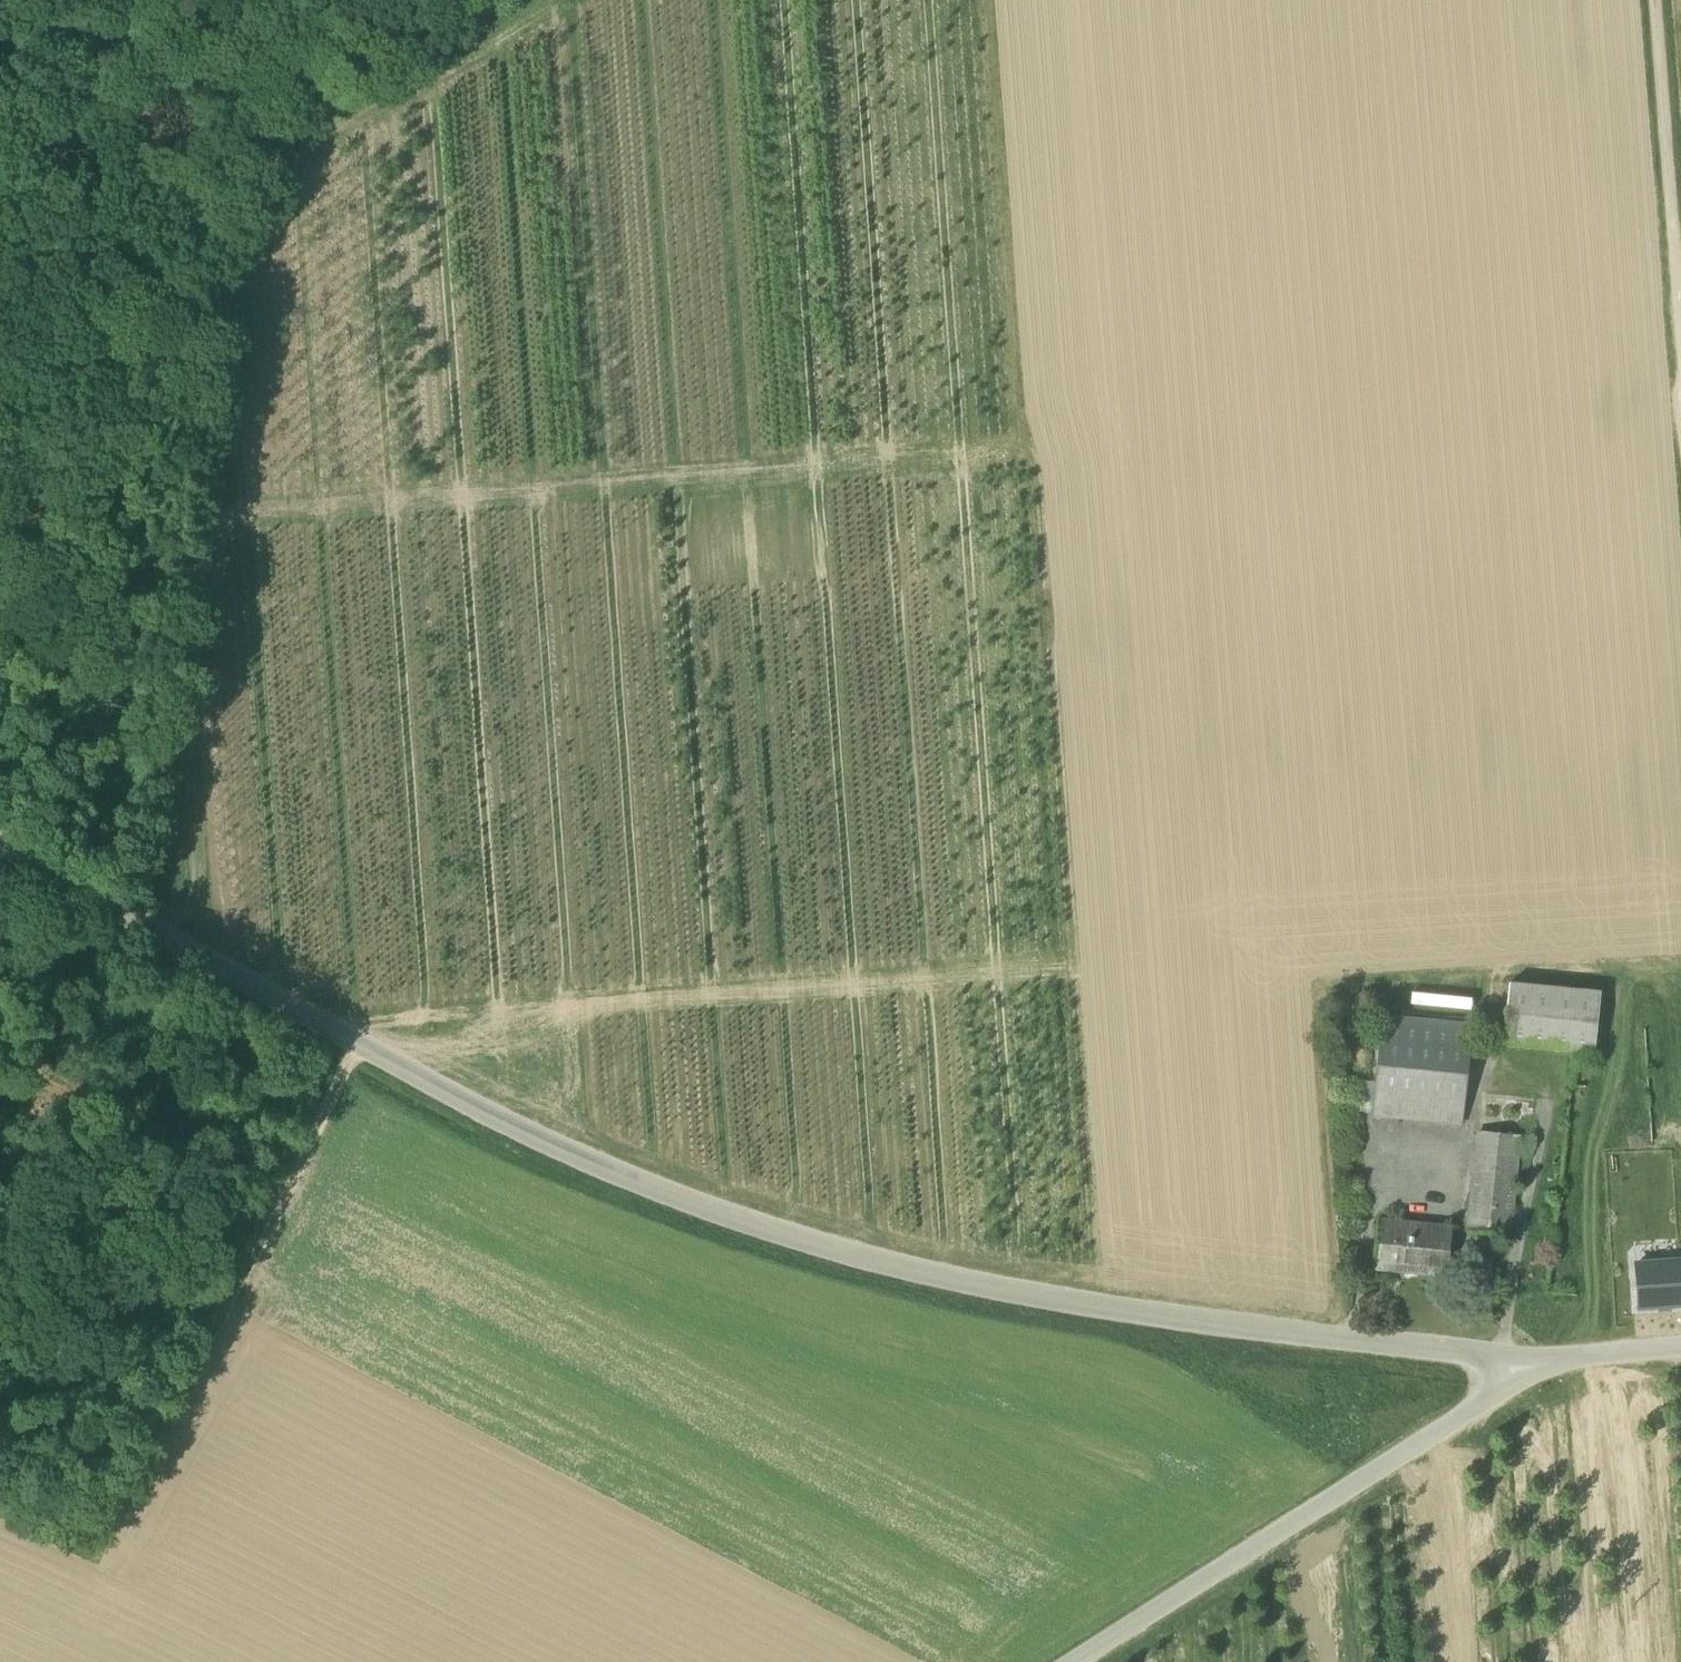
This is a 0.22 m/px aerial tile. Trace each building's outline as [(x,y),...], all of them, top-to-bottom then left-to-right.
[(1503,1044),(1594,1053),(1600,992),(1509,983),(1505,1029),(1503,1044)] [(1372,1115),(1462,1124),(1472,1027),(1382,1018),(1375,1082),(1375,1089),(1372,1115)] [(1359,1114),(1372,1115),(1375,1089),(1375,1082),(1362,1081),(1359,1114)] [(1468,1230),(1509,1235),(1519,1136),(1478,1132),(1468,1230)] [(1419,1273),(1446,1276),(1451,1228),(1378,1221),(1374,1265),(1419,1270),(1419,1273)] [(1636,1265),(1639,1309),(1680,1306),(1680,1261),(1636,1265)]
